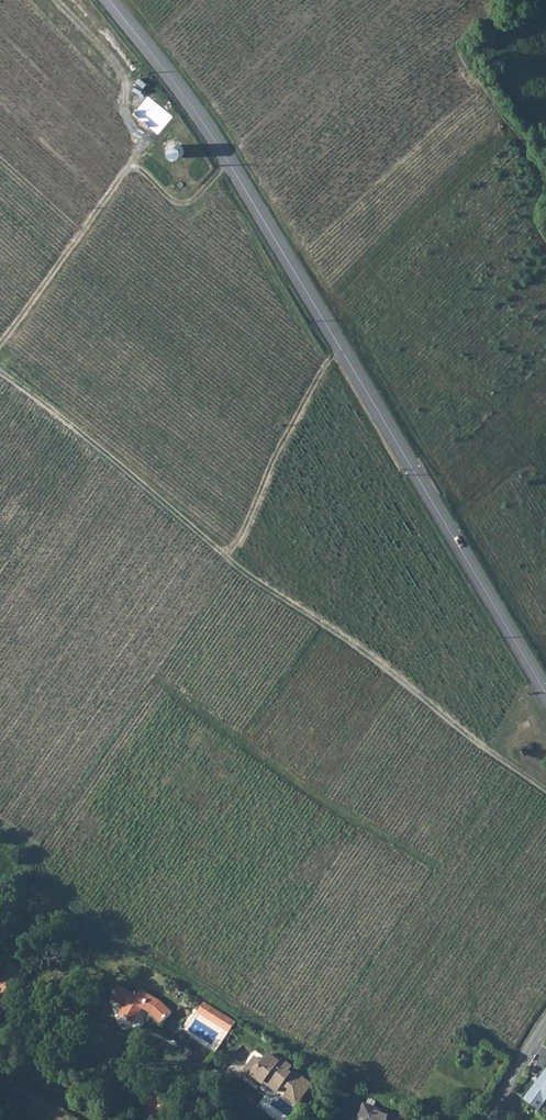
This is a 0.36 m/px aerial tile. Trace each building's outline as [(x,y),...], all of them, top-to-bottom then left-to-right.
[(180,143),(177,142),(164,125),(172,114),(173,113),(164,106),(139,86),(128,100),(136,107),(133,112),(156,131),(158,129),(164,135),(159,140),(164,144),(168,139),(173,144),(171,147),(171,150),(173,153),(177,154),(179,153),(181,151),(182,148),(181,146),(180,143)] [(5,357),(11,350),(5,345),(0,350),(0,352),(5,357)] [(117,980),(110,993),(131,1005),(125,1015),(139,1023),(148,1006),(155,1009),(164,1019),(173,1011),(162,998),(141,987),(138,992),(117,980)] [(236,1021),(205,1001),(199,1010),(231,1030),(236,1021)] [(269,1055),(264,1064),(255,1058),(243,1076),(261,1089),(266,1080),(282,1090),(286,1084),(294,1089),(290,1095),(301,1102),(313,1083),(296,1070),(294,1072),(289,1067),(291,1065),(281,1059),(280,1062),(269,1055)] [(528,1097),(542,1107),(545,1101),(545,1071),(528,1097)] [(369,1101),(359,1119),(406,1119),(369,1101)]
